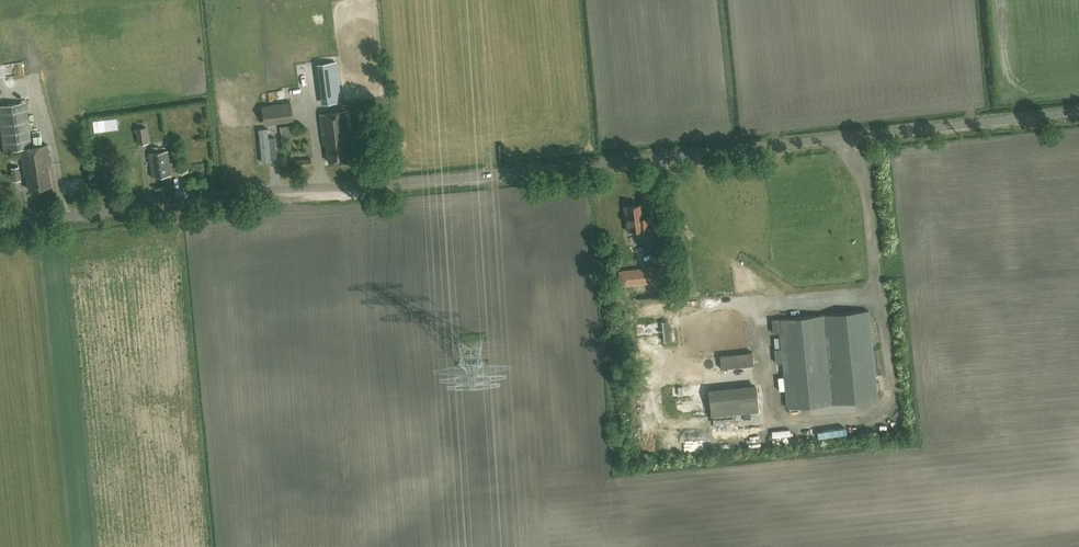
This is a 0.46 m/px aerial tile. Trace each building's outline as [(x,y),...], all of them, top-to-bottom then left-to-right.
[(51,185),(48,164),(50,163),(48,143),(32,146),(26,101),(0,104),(0,122),(4,150),(20,147),(24,174),(26,174),(28,188),(51,185)] [(291,103),(262,106),(264,122),(293,118),(291,103)] [(347,153),(350,153),(345,109),(319,112),(322,135),(325,135),(328,160),(348,157),(347,153)] [(117,118),(93,120),(94,132),(118,129),(117,118)] [(138,144),(148,142),(146,126),(136,127),(138,144)] [(268,128),(259,129),(262,161),(271,160),(271,159),(277,158),(275,136),(269,137),(268,128)] [(152,176),(171,173),(167,149),(148,152),(152,176)] [(19,167),(11,168),(13,181),(21,180),(19,167)] [(642,204),(642,203),(624,205),(624,206),(625,206),(628,229),(627,229),(627,230),(636,229),(637,234),(652,233),(650,216),(646,216),(642,213),(641,204),(642,204)] [(621,285),(661,281),(659,266),(619,270),(621,285)] [(685,299),(687,308),(699,306),(697,297),(685,299)] [(876,399),(868,310),(771,319),(772,332),(779,332),(786,408),(876,399)] [(720,355),(722,368),(754,365),(753,352),(720,355)] [(757,387),(709,392),(711,415),(759,411),(757,387)] [(771,429),(771,439),(792,438),(792,428),(771,429)]
